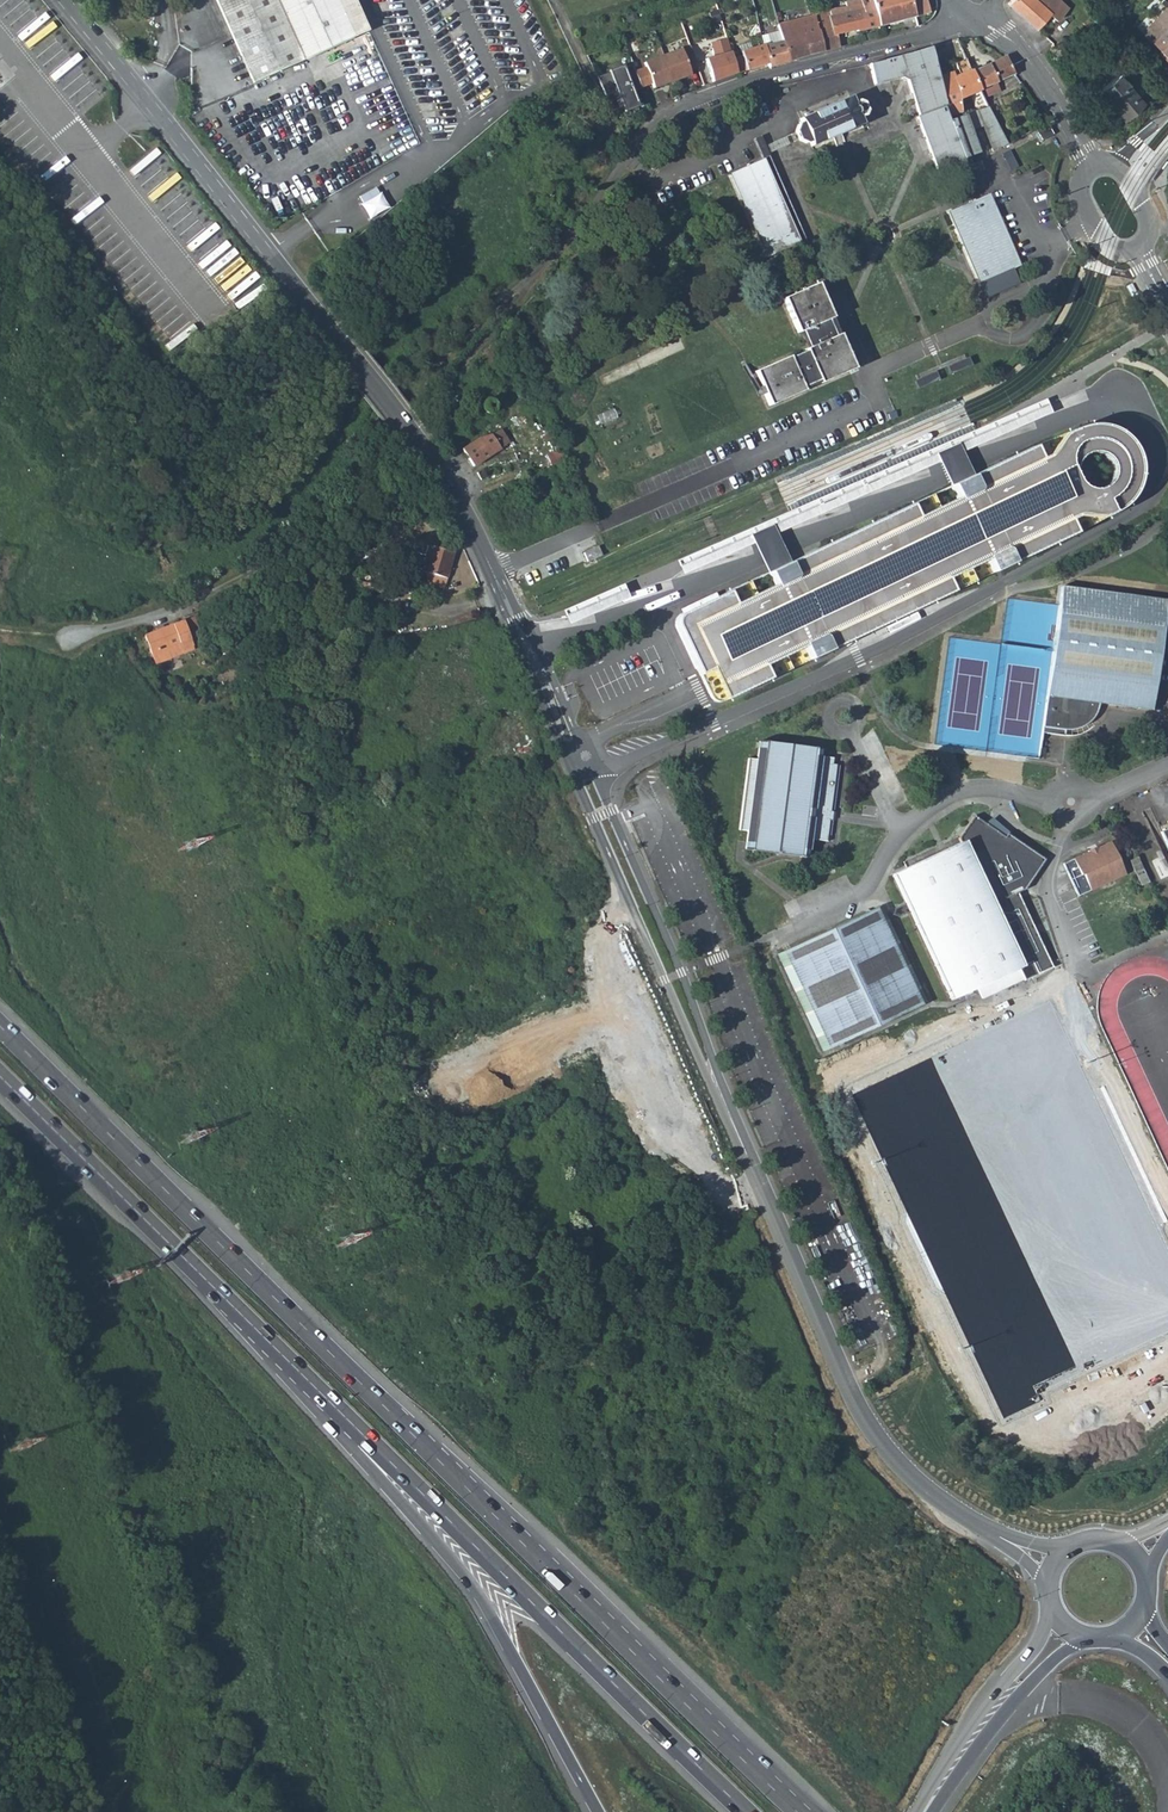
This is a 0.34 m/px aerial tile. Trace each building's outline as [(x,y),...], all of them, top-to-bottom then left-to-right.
[(352,34),(366,27),(354,0),(214,0),(231,35),(253,81),(352,34)] [(878,28),(870,0),(859,0),(858,2),(843,4),(843,7),(829,8),(830,15),(835,36),(856,32),(857,33),(878,28)] [(914,18),(908,0),(870,0),(878,28),(914,18)] [(914,18),(929,14),(924,0),(908,0),(914,18)] [(1059,0),(1010,0),(1007,4),(1036,29),(1050,14),(1056,20),(1068,8),(1059,0)] [(1140,34),(1159,52),(1162,49),(1167,55),(1167,9),(1140,34)] [(791,40),(783,43),(789,62),(806,57),(839,48),(835,36),(830,15),(810,17),(786,23),(791,40)] [(791,40),(786,23),(777,25),(779,31),(783,43),(791,40)] [(768,64),(768,68),(775,67),(789,62),(783,43),(779,31),(761,38),(764,47),(752,50),(750,45),(740,48),(751,70),(768,64)] [(708,57),(716,81),(742,73),(735,49),(731,50),(728,37),(710,44),(714,55),(708,57)] [(688,47),(679,51),(687,72),(697,69),(688,47)] [(924,136),(938,178),(971,166),(967,157),(977,153),(967,128),(981,123),(992,152),(1007,143),(993,116),(988,107),(977,111),(961,115),(948,120),(938,79),(931,48),(910,55),(869,64),(874,85),(901,78),(907,81),(919,117),(917,118),(924,136)] [(1162,49),(1159,52),(1167,62),(1167,55),(1162,49)] [(679,51),(663,57),(673,81),(672,82),(672,83),(689,76),(687,72),(679,51)] [(643,68),(634,71),(641,88),(650,85),(652,91),(672,83),(672,82),(673,81),(663,57),(642,66),(643,68)] [(995,84),(1014,75),(1004,57),(989,65),(971,74),(973,79),(979,91),(983,99),(999,91),(995,84)] [(957,102),(979,91),(973,79),(971,74),(966,61),(955,64),(958,75),(959,74),(961,79),(956,81),(953,75),(938,79),(948,120),(961,115),(959,108),(957,102)] [(609,74),(596,79),(606,98),(617,93),(621,104),(635,98),(633,93),(641,89),(641,88),(634,71),(632,66),(624,69),(625,74),(611,79),(609,74)] [(624,69),(609,74),(611,79),(625,74),(624,69)] [(1118,75),(1098,91),(1120,120),(1141,104),(1118,75)] [(810,147),(862,124),(859,118),(864,116),(865,112),(861,104),(858,102),(853,104),(850,97),(799,120),(801,125),(798,126),(795,131),(799,141),(804,144),(809,143),(810,147)] [(635,98),(621,104),(623,108),(637,103),(635,98)] [(988,107),(984,101),(959,108),(961,115),(977,111),(988,107)] [(1045,122),(1007,143),(1010,149),(1037,135),(1048,128),(1045,122)] [(1040,141),(1052,135),(1048,128),(1037,135),(1040,141)] [(772,167),(759,138),(752,141),(761,161),(765,170),(772,167)] [(801,232),(772,167),(765,170),(761,161),(729,176),(766,260),(798,245),(794,236),(801,232)] [(1019,268),(990,197),(953,213),(977,270),(974,272),(980,285),(1019,268)] [(798,245),(813,280),(826,308),(827,309),(834,306),(801,232),(794,236),(798,245)] [(1146,273),(1133,279),(1154,318),(1165,311),(1146,273)] [(800,333),(807,348),(804,350),(805,352),(790,360),(790,358),(754,374),(770,407),(804,391),(802,389),(818,381),(820,384),(854,369),(839,336),(834,338),(827,322),(832,320),(827,309),(826,308),(813,280),(799,286),(802,291),(782,300),(798,334),(800,333)] [(969,357),(948,365),(951,373),(973,364),(969,357)] [(937,371),(916,379),(919,387),(940,378),(937,371)] [(493,412),(494,409),(494,407),(494,404),(493,401),(490,399),(487,398),(484,399),(481,401),(479,403),(478,406),(479,410),(481,413),(483,414),(487,414),(490,414),(493,412)] [(1040,445),(681,614),(676,619),(675,622),(677,628),(702,683),(711,699),(713,702),(717,703),(721,703),(724,702),(887,627),(1104,520),(1116,513),(1127,506),(1133,497),(1137,486),(1139,474),(1138,467),(1135,457),(1131,449),(1121,436),(1114,430),(1104,428),(1094,427),(1087,427),(1077,429),(1065,433),(1040,445)] [(505,443),(495,429),(487,434),(478,437),(461,450),(473,467),(505,443)] [(554,437),(550,430),(539,436),(542,443),(554,437)] [(553,451),(561,448),(556,438),(549,441),(553,451)] [(563,460),(559,451),(545,457),(549,466),(563,460)] [(599,545),(584,551),(588,560),(603,554),(599,545)] [(444,588),(454,552),(428,546),(421,573),(428,574),(425,583),(408,578),(404,592),(418,596),(419,593),(430,596),(433,586),(444,588)] [(397,589),(358,582),(356,589),(395,595),(397,589)] [(1166,601),(1062,586),(1053,651),(1042,731),(1059,734),(1060,729),(1064,729),(1072,729),(1077,729),(1082,727),(1086,725),(1090,721),(1094,718),(1096,713),(1098,708),(1099,703),(1151,710),(1166,601)] [(198,638),(190,617),(182,620),(190,641),(198,638)] [(190,641),(182,620),(143,635),(154,664),(193,649),(190,641)] [(819,752),(758,743),(755,761),(747,759),(737,830),(746,832),(743,850),(805,858),(807,840),(827,842),(830,821),(831,821),(832,817),(832,813),(831,812),(838,767),(833,766),(834,760),(819,758),(819,752)] [(652,791),(665,785),(656,767),(643,773),(652,791)] [(963,842),(892,876),(903,904),(894,909),(898,918),(907,913),(949,1001),(1016,969),(1022,981),(1052,968),(1016,894),(1026,890),(1045,859),(975,816),(959,838),(963,842)] [(1126,874),(1111,842),(1063,864),(1078,896),(1126,874)] [(1148,883),(1137,858),(1130,861),(1141,886),(1148,883)] [(926,1003),(880,906),(777,955),(822,1052),(926,1003)] [(612,912),(592,920),(597,931),(617,923),(612,912)] [(619,931),(599,939),(604,950),(624,942),(619,931)] [(629,950),(609,958),(613,969),(633,961),(629,950)] [(638,972),(617,980),(621,989),(642,980),(638,972)] [(609,984),(600,988),(610,1009),(618,1005),(609,984)] [(647,993),(626,1002),(629,1010),(650,1002),(647,993)] [(576,1003),(556,1011),(561,1022),(581,1014),(576,1003)] [(621,1013),(612,1017),(621,1038),(630,1034),(621,1013)] [(656,1015),(635,1024),(638,1032),(659,1024),(656,1015)] [(664,1033),(643,1042),(647,1051),(668,1042),(664,1033)] [(588,1038),(567,1047),(570,1055),(591,1047),(588,1038)] [(605,1043),(597,1046),(605,1068),(613,1064),(605,1043)] [(633,1043),(625,1047),(634,1068),(642,1064),(633,1043)] [(674,1053),(652,1062),(656,1070),(677,1062),(674,1053)] [(646,1072),(637,1076),(647,1096),(655,1092),(646,1072)] [(617,1073),(608,1076),(616,1097),(625,1094),(617,1073)] [(682,1073),(661,1082),(664,1090),(685,1082),(682,1073)] [(690,1094),(669,1102),(673,1111),(694,1103),(690,1094)] [(699,1114),(678,1122),(682,1131),(703,1122),(699,1114)]
